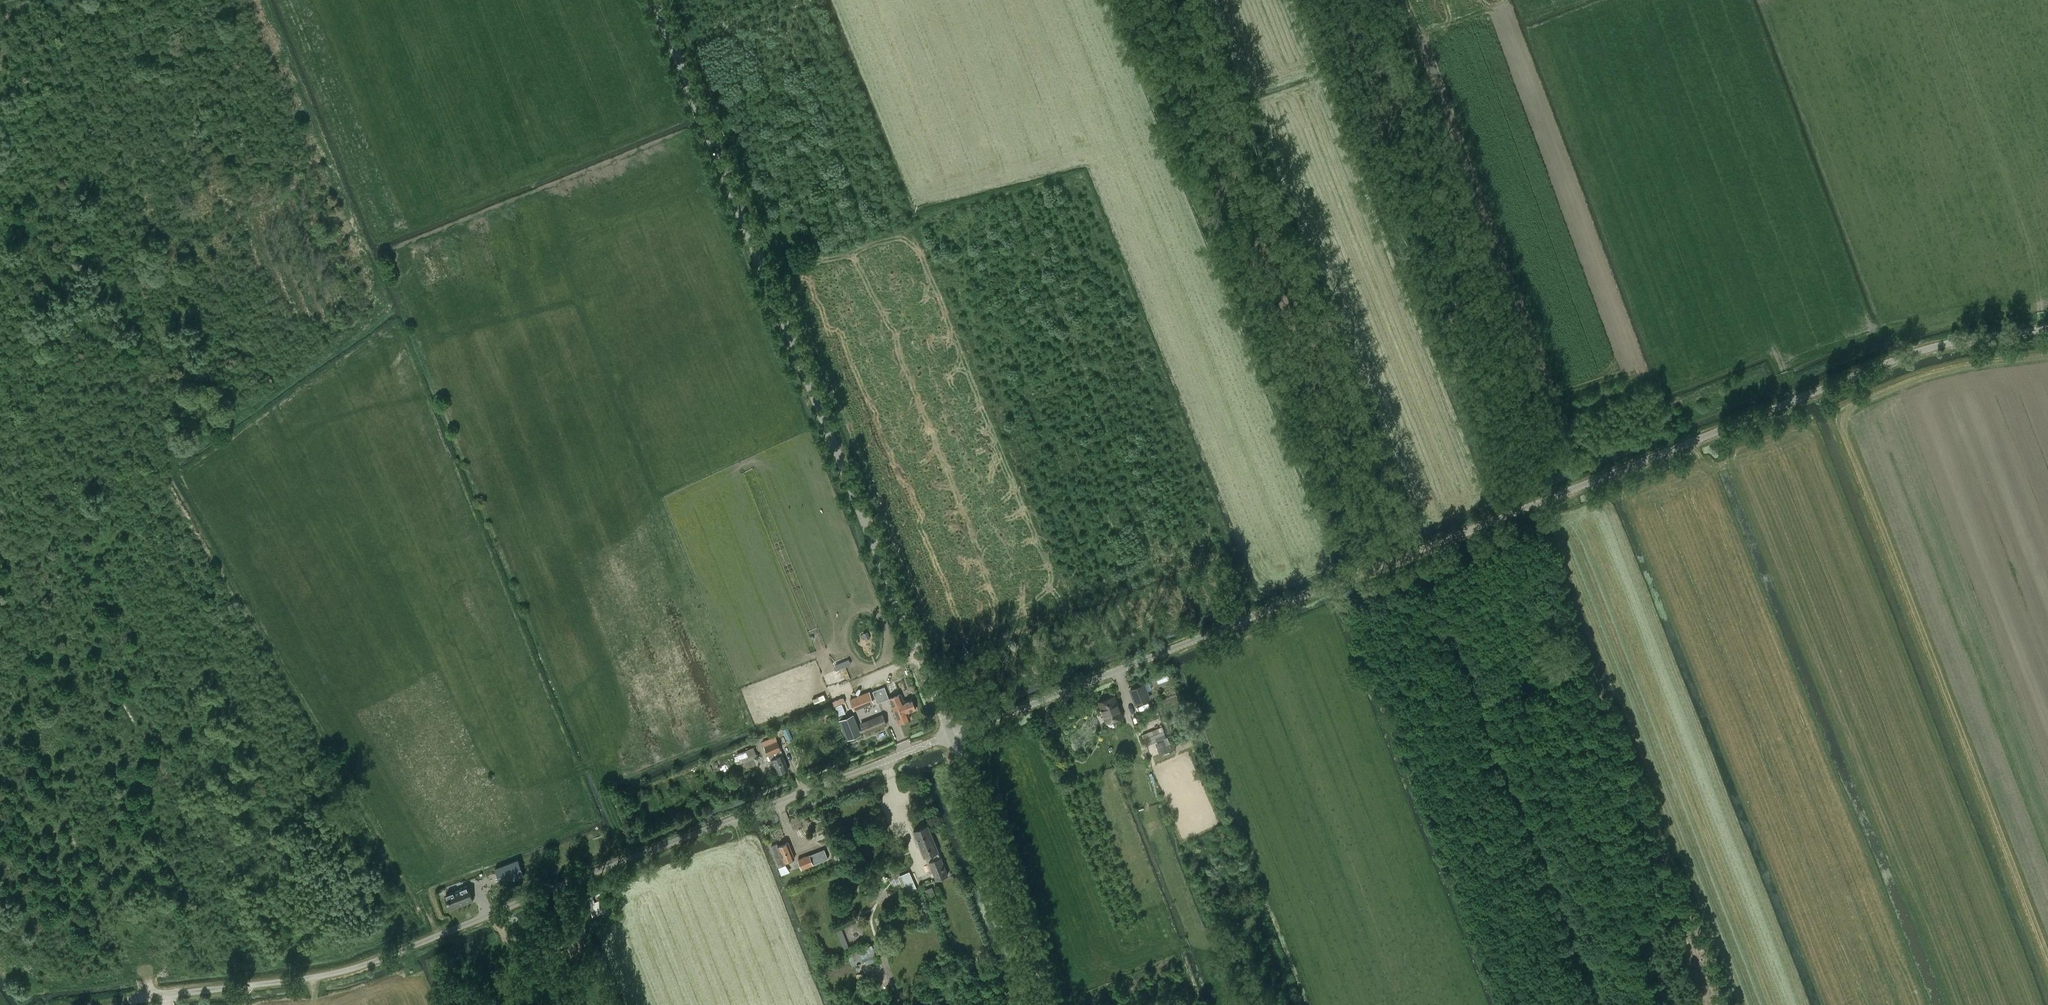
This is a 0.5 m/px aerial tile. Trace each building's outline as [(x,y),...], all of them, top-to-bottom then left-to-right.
[(1129,689),(1135,704),(1151,698),(1145,683),(1129,689)] [(885,687),(873,691),(877,703),(889,698),(885,687)] [(874,702),(871,693),(852,701),(855,709),(874,702)] [(904,702),(901,694),(899,694),(889,698),(899,723),(910,719),(908,712),(915,709),(912,699),(904,702)] [(1108,723),(1120,718),(1112,699),(1100,704),(1108,723)] [(859,733),(877,726),(874,717),(856,725),(859,733)] [(850,718),(843,721),(849,737),(856,734),(850,718)] [(1146,746),(1166,738),(1164,730),(1143,739),(1146,746)] [(764,746),(765,747),(768,755),(780,750),(781,750),(781,749),(776,738),(775,736),(762,741),(764,746)] [(1155,743),(1158,752),(1159,755),(1168,752),(1167,747),(1171,746),(1169,742),(1165,743),(1164,740),(1155,743)] [(737,755),(733,757),(736,765),(757,756),(754,747),(737,754),(737,755)] [(782,755),(780,750),(768,755),(770,760),(773,759),(771,760),(777,775),(789,770),(783,755),(782,755)] [(754,759),(745,763),(747,769),(757,766),(754,759)] [(948,875),(938,852),(928,827),(915,832),(925,857),(932,854),(935,861),(930,863),(936,880),(948,875)] [(772,847),(773,850),(780,867),(786,865),(785,862),(794,858),(789,844),(779,847),(778,844),(772,847)] [(799,859),(802,869),(813,864),(810,855),(799,859)] [(524,875),(518,860),(495,869),(501,884),(524,875)] [(917,888),(909,871),(898,876),(906,893),(917,888)] [(925,889),(930,899),(936,896),(931,886),(925,889)] [(469,888),(443,898),(447,909),(474,899),(469,888)] [(607,906),(602,893),(586,899),(590,908),(598,905),(600,909),(607,906)] [(839,922),(834,923),(844,948),(848,946),(839,922)] [(872,944),(850,953),(855,966),(863,963),(862,960),(863,959),(866,966),(879,961),(872,944)]
